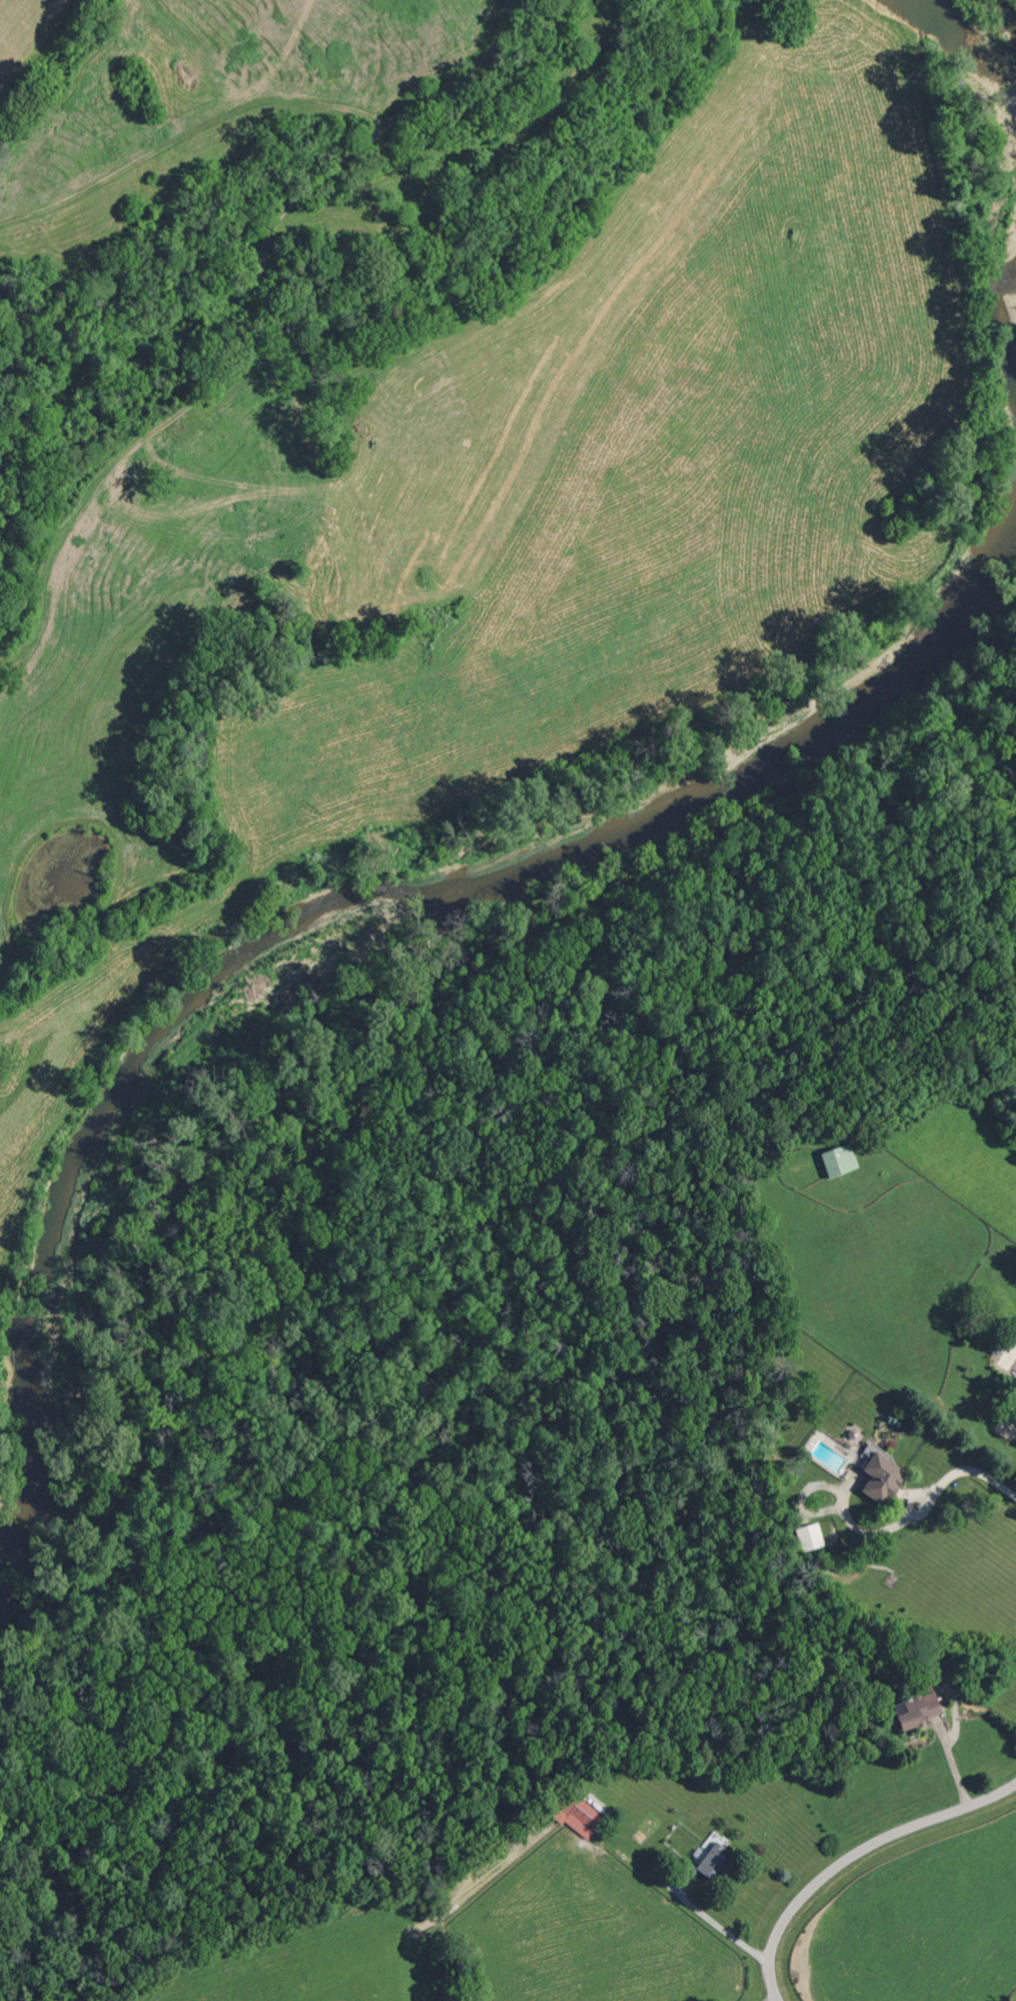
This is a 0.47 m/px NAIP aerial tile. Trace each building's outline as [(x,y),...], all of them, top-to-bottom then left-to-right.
[(819,1155),(828,1178),(859,1167),(851,1143),(819,1155)] [(995,1340),(986,1354),(995,1359),(1003,1346),(995,1340)] [(906,1473),(878,1450),(862,1470),(867,1474),(859,1484),(884,1505),(894,1493),(892,1491),(906,1473)] [(793,1530),(800,1552),(825,1545),(819,1522),(793,1530)] [(900,1728),(942,1715),(933,1688),(891,1702),(900,1728)] [(562,1821),(586,1841),(604,1819),(567,1789),(545,1816),(558,1826),(562,1821)] [(732,1863),(714,1885),(702,1875),(694,1886),(680,1875),(689,1864),(696,1869),(700,1865),(693,1859),(716,1830),(732,1843),(722,1855),(732,1863)]
